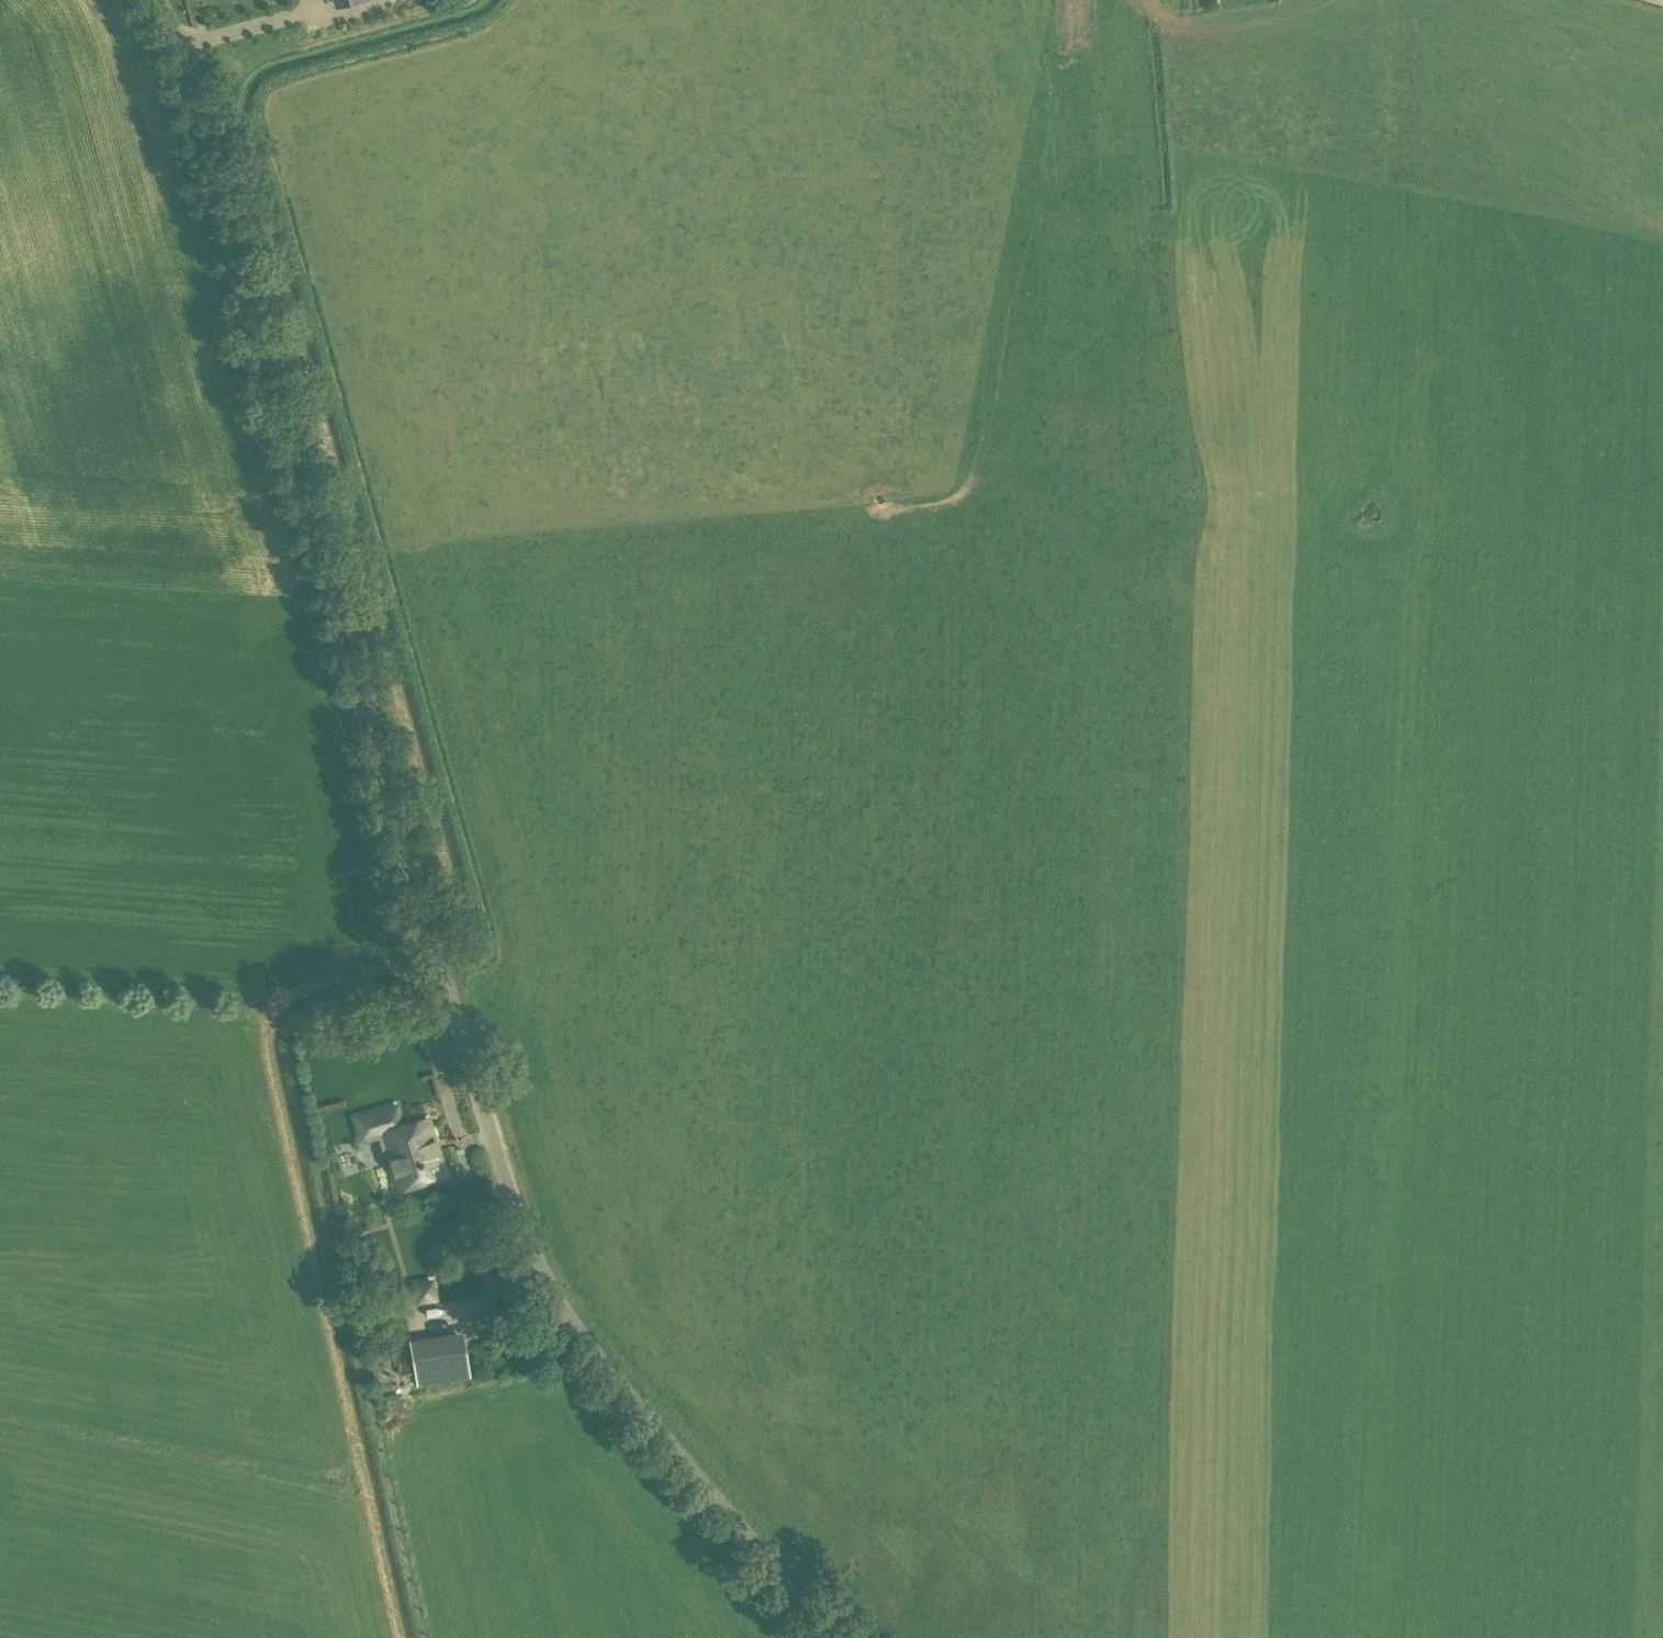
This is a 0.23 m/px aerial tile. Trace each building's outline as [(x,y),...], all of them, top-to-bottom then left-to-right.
[(339,9),(371,0),(336,0),(339,9)] [(403,1127),(398,1108),(357,1119),(362,1139),(382,1133),(398,1189),(444,1177),(428,1120),(403,1127)] [(471,1377),(464,1332),(411,1340),(412,1348),(404,1350),(407,1368),(414,1367),(417,1385),(471,1377)]
